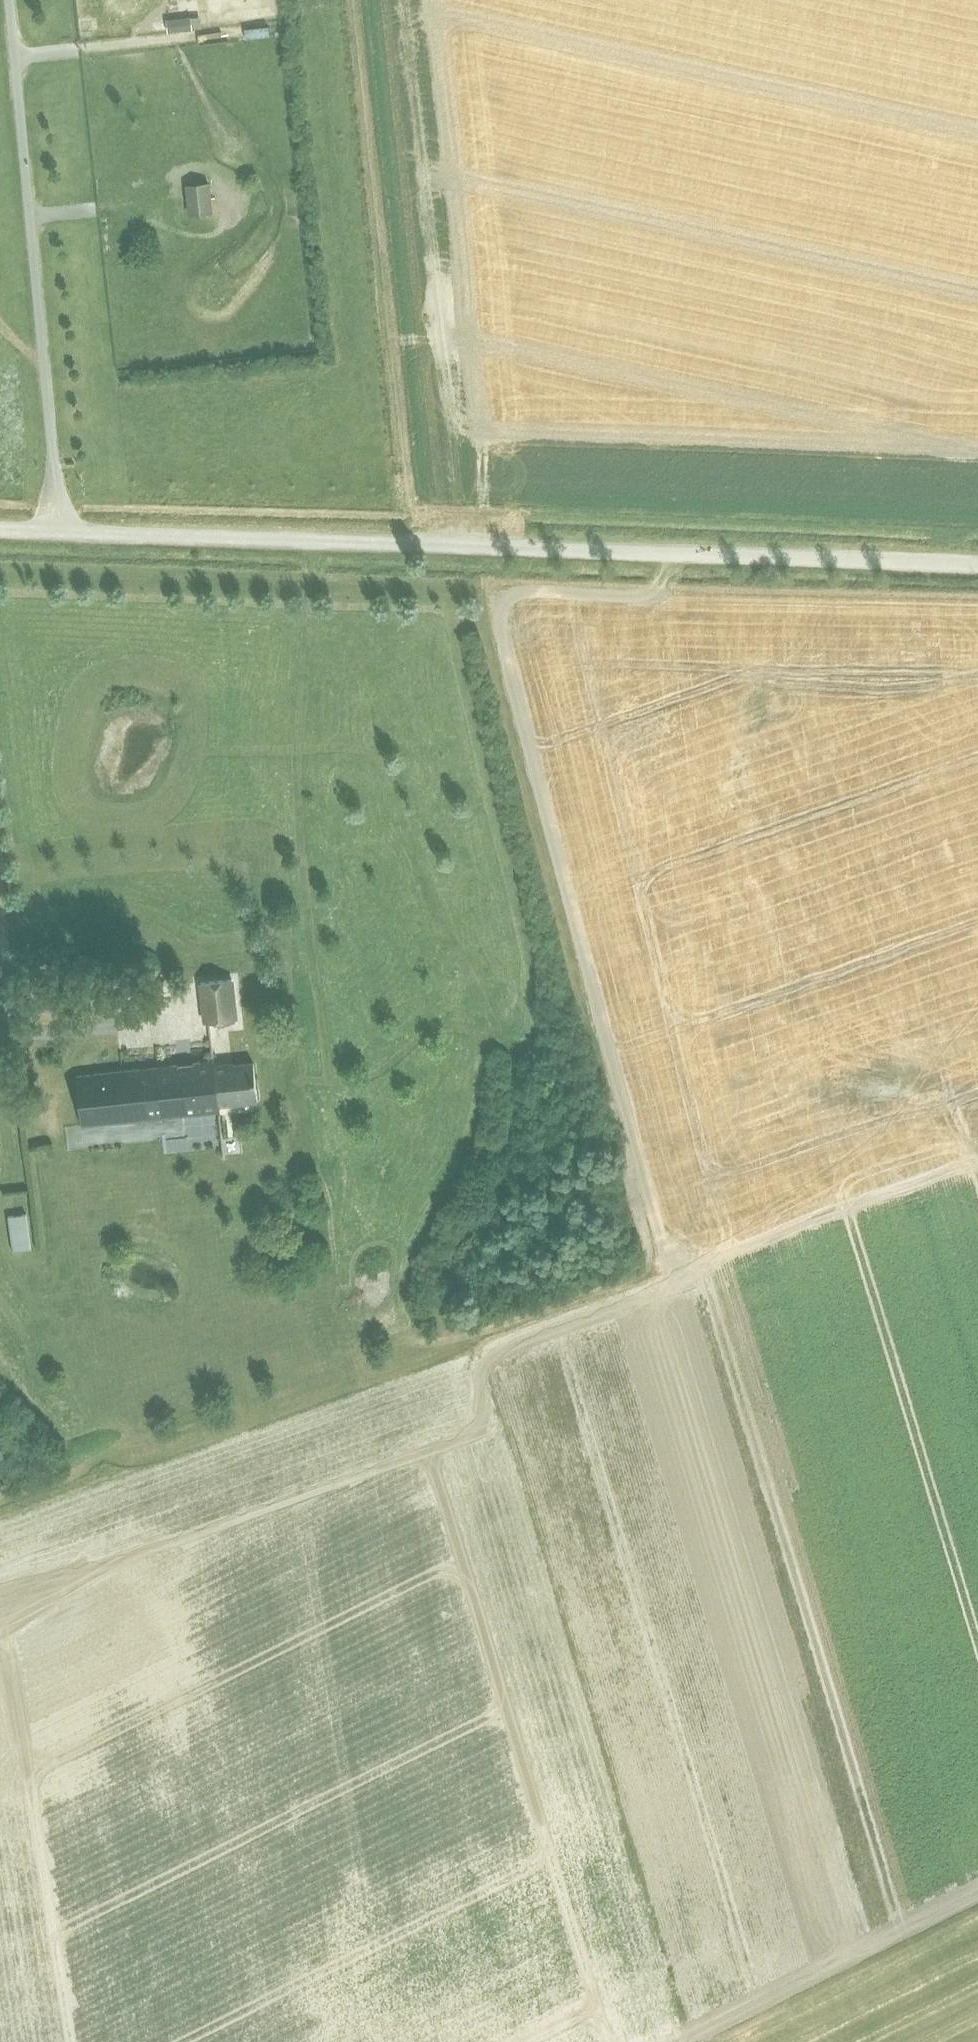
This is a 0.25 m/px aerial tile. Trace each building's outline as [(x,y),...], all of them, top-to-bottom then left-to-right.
[(232,978),(196,982),(201,1022),(236,1018),(232,978)] [(214,1105),(255,1100),(250,1062),(211,1066),(210,1060),(77,1075),(83,1126),(215,1111),(214,1105)] [(25,1213),(7,1215),(12,1250),(30,1248),(25,1213)]
